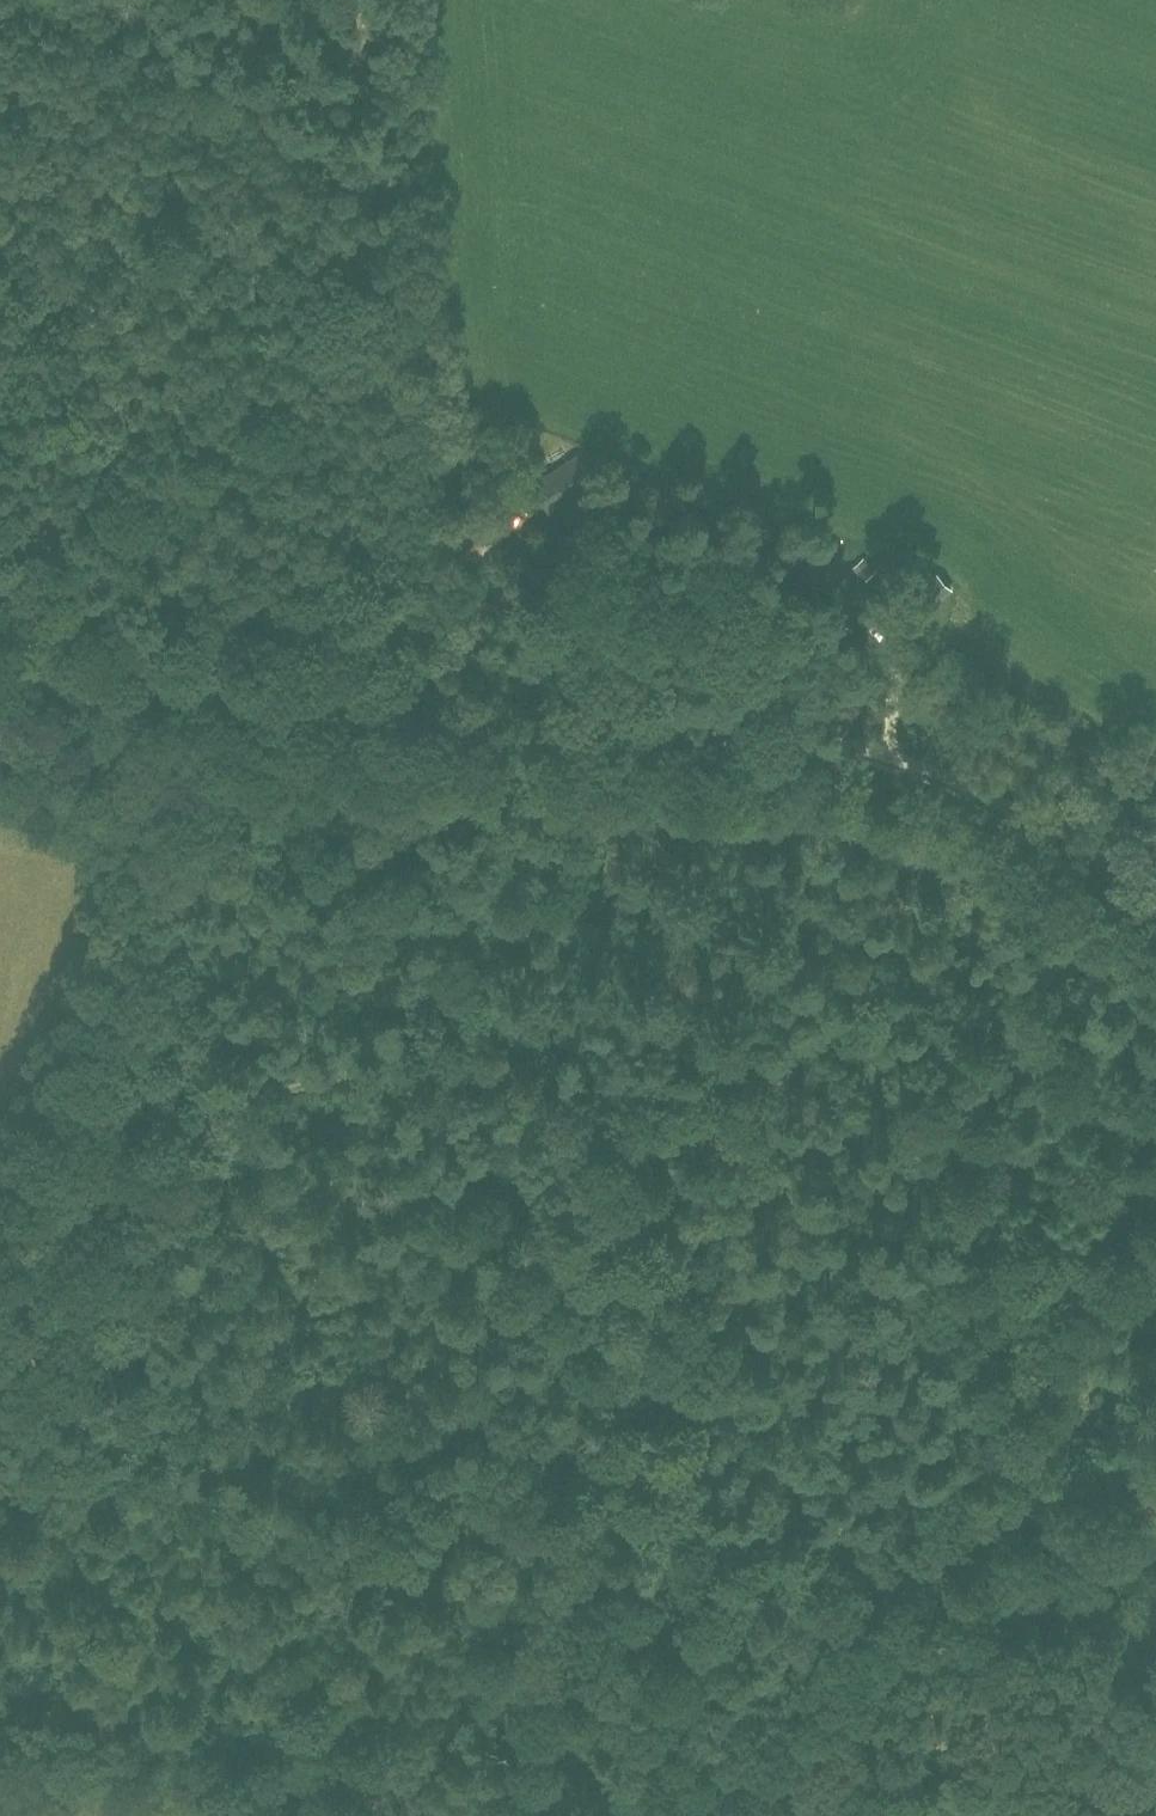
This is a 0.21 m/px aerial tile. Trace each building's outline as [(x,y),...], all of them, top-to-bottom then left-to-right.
[(534,485),(549,510),(593,483),(578,458),(534,485)] [(866,580),(877,570),(864,556),(853,567),(866,580)] [(951,589),(938,575),(902,608),(915,622),(951,589)]
